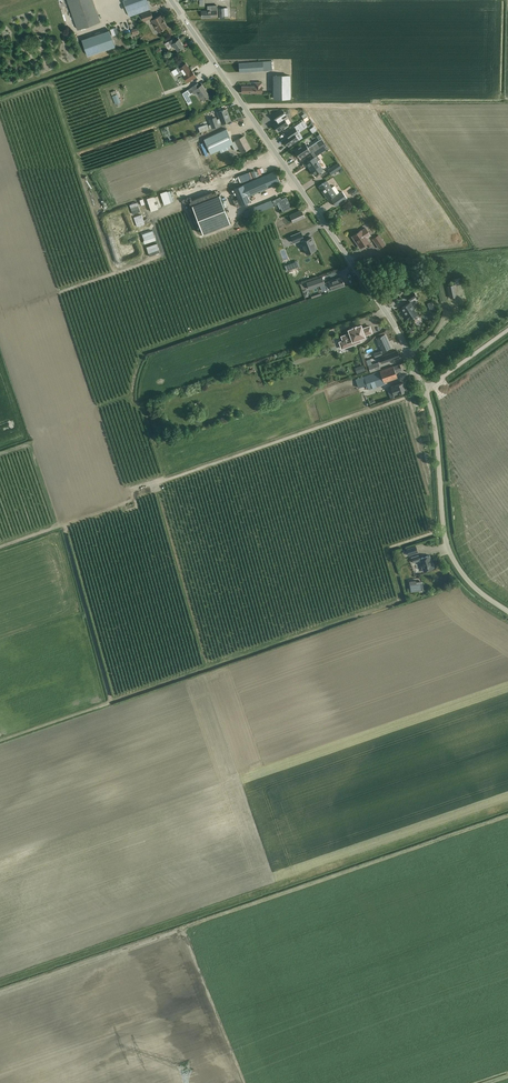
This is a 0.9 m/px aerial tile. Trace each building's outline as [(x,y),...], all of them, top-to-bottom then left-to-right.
[(77,29),(100,21),(93,0),(67,0),(77,29)] [(128,16),(149,9),(146,0),(123,0),(128,16)] [(207,11),(201,11),(201,17),(207,17),(214,17),(217,16),(216,5),(207,6),(207,11)] [(228,16),(227,11),(227,8),(219,8),(219,16),(228,16)] [(158,32),(162,29),(167,27),(164,22),(165,22),(161,14),(153,19),(152,18),(153,18),(150,11),(145,13),(141,14),(143,21),(150,18),(158,32)] [(109,30),(81,39),(87,56),(115,46),(109,30)] [(130,33),(132,38),(140,35),(137,30),(130,33)] [(177,51),(179,49),(183,46),(178,39),(175,41),(173,38),(165,44),(168,49),(174,45),(177,51)] [(263,62),(264,70),(273,70),(272,69),(272,61),(263,62)] [(263,62),(245,63),(239,63),(240,72),(264,70),(263,62)] [(177,73),(181,71),(184,74),(183,75),(187,82),(196,76),(191,69),(190,70),(185,63),(179,67),(178,66),(174,69),(177,73)] [(274,76),(274,98),(291,98),(290,75),(274,76)] [(242,93),(248,93),(263,93),(262,82),(255,82),(255,86),(242,86),(242,93)] [(199,95),(200,95),(203,100),(209,96),(201,84),(199,86),(197,83),(188,89),(190,93),(192,92),(192,93),(193,93),(194,93),(195,93),(196,93),(198,96),(199,95)] [(111,99),(115,108),(120,106),(116,97),(111,99)] [(210,119),(211,124),(213,128),(219,126),(218,124),(222,123),(231,120),(227,109),(218,112),(220,119),(217,120),(216,117),(210,119)] [(288,118),(283,110),(280,110),(273,115),(276,119),(278,118),(279,120),(274,124),(279,131),(288,125),(285,120),(288,118)] [(290,135),(284,139),(289,146),(299,139),(296,135),(299,133),(304,129),(300,123),(294,127),(295,127),(286,133),(286,134),(288,133),(290,135)] [(227,129),(204,139),(211,154),(232,144),(234,143),(233,142),(227,129)] [(244,136),(233,142),(234,143),(232,144),(235,150),(239,148),(242,153),(251,148),(244,136)] [(322,138),(308,148),(305,143),(295,150),(300,158),(310,151),(313,154),(317,151),(316,149),(321,145),(322,146),(325,143),(322,138)] [(316,149),(317,151),(313,154),(315,157),(317,155),(318,155),(328,148),(325,143),(322,146),(321,145),(316,149)] [(315,175),(320,172),(323,169),(317,161),(320,159),(318,155),(317,155),(315,157),(306,163),(315,175)] [(331,173),(342,166),(339,163),(329,170),(331,173)] [(250,201),(249,197),(281,182),(275,171),(235,190),(241,205),(250,201)] [(319,186),(322,191),(328,200),(331,198),(332,199),(331,199),(336,206),(347,198),(342,191),(340,193),(335,186),(332,188),(327,181),(319,186)] [(220,194),(192,205),(193,206),(194,210),(203,234),(231,223),(224,206),(229,205),(227,200),(222,201),(220,194)] [(154,196),(147,199),(151,211),(159,209),(158,207),(161,206),(158,196),(155,197),(154,196)] [(283,211),(286,209),(291,207),(286,197),(281,199),(280,197),(273,200),(275,205),(279,203),(283,211)] [(137,201),(129,204),(133,213),(141,210),(137,201)] [(252,215),(274,206),(272,201),(245,211),(247,217),(249,216),(250,219),(253,218),(252,215)] [(293,223),(300,219),(305,217),(302,210),(290,215),(293,223)] [(142,214),(134,216),(137,225),(145,223),(142,214)] [(368,247),(371,245),(367,238),(371,235),(365,227),(352,236),(360,248),(366,244),(368,247)] [(301,231),(291,235),(294,243),(301,240),(307,254),(311,252),(312,252),(316,250),(313,243),(314,243),(312,238),(304,241),(304,239),(301,231)] [(379,248),(385,244),(379,235),(373,239),(379,248)] [(323,277),(307,282),(309,289),(321,285),(325,284),(325,283),(323,277)] [(329,282),(325,283),(325,284),(327,289),(327,291),(332,290),(340,287),(345,285),(342,277),(337,279),(329,282)] [(457,297),(454,285),(448,286),(450,298),(457,297)] [(407,297),(409,300),(417,296),(415,292),(407,297)] [(405,314),(408,319),(409,319),(410,319),(417,315),(414,309),(415,309),(410,302),(402,307),(406,314),(405,314)] [(339,342),(341,348),(361,341),(360,338),(365,336),(365,335),(372,332),(370,326),(363,328),(361,325),(357,326),(356,325),(353,327),(349,329),(350,333),(341,336),(343,340),(339,342)] [(386,334),(380,336),(377,338),(382,351),(391,347),(386,334)] [(382,363),(395,358),(400,356),(398,350),(380,357),(382,363)] [(368,366),(370,372),(381,369),(379,362),(368,366)] [(364,376),(369,389),(385,383),(385,382),(392,379),(398,377),(396,372),(402,370),(400,364),(394,366),(389,368),(380,370),(364,376)] [(398,384),(391,387),(392,390),(394,395),(398,394),(398,393),(401,392),(406,391),(403,382),(398,384)] [(416,546),(407,548),(409,555),(418,552),(416,546)] [(425,571),(429,570),(434,568),(430,555),(420,558),(419,555),(411,557),(413,562),(420,560),(421,562),(422,562),(425,571)] [(415,578),(423,576),(420,565),(412,567),(415,578)] [(416,580),(409,581),(410,591),(424,589),(423,581),(416,582),(416,580)]
